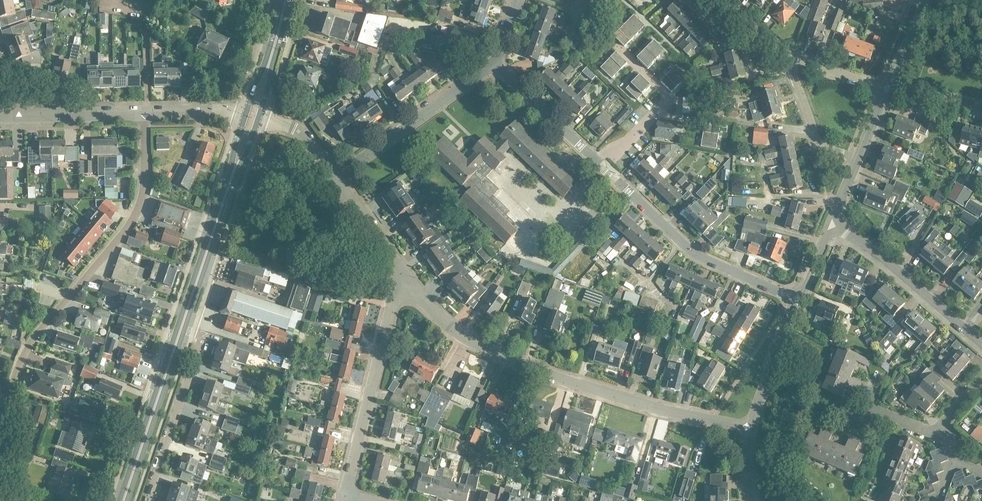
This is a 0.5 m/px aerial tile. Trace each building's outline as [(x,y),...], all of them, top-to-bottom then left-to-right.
[(338,1),(337,10),(362,13),(363,5),(347,3),(348,0),(334,0),(338,1)] [(491,2),(485,0),(475,0),(474,3),(472,2),(470,8),(472,8),(487,14),(491,5),(492,5),(493,3),(491,2)] [(587,15),(600,19),(605,4),(592,0),(587,15)] [(775,16),(779,19),(778,21),(782,24),(783,23),(785,24),(794,12),(790,9),(795,3),(791,0),(788,0),(775,16)] [(821,19),(828,0),(815,0),(807,22),(813,24),(814,24),(816,17),(821,19)] [(852,6),(863,5),(864,9),(884,7),(883,0),(851,0),(852,6)] [(195,2),(189,11),(204,20),(210,11),(195,2)] [(671,24),(686,10),(678,2),(668,11),(672,15),(667,20),(669,21),(671,24)] [(0,8),(0,18),(6,17),(8,25),(26,19),(24,11),(15,13),(13,5),(0,8)] [(438,15),(452,20),(455,12),(441,7),(438,15)] [(805,20),(810,10),(806,7),(799,15),(805,20)] [(487,14),(472,8),(470,14),(462,12),(459,18),(483,26),(486,17),(487,17),(488,14),(487,14)] [(553,20),(554,16),(555,17),(556,13),(544,8),(539,21),(551,25),(553,20)] [(835,9),(827,29),(835,33),(844,12),(835,9)] [(32,10),(31,17),(55,21),(56,14),(54,14),(48,13),(32,10)] [(686,10),(671,24),(675,29),(676,30),(681,25),(686,30),(696,20),(686,10)] [(358,44),(370,48),(377,50),(387,19),(367,16),(363,28),(345,22),(336,19),(324,15),(317,34),(357,48),(358,44)] [(629,20),(640,31),(645,26),(634,15),(629,20)] [(814,24),(813,24),(808,39),(820,43),(826,29),(819,26),(821,19),(816,17),(814,24)] [(634,36),(640,31),(629,20),(624,26),(634,36)] [(696,20),(686,30),(691,34),(686,39),(687,40),(690,44),(705,29),(696,20)] [(551,25),(539,21),(535,33),(547,37),(549,30),(549,29),(551,25)] [(671,24),(669,21),(660,30),(663,33),(665,31),(671,24)] [(8,52),(28,45),(25,38),(33,35),(29,22),(26,22),(10,28),(14,39),(5,43),(8,52)] [(671,24),(665,31),(668,35),(675,29),(671,24)] [(634,36),(624,26),(618,31),(629,42),(634,36)] [(434,29),(426,34),(436,49),(445,43),(434,29)] [(455,29),(449,44),(472,52),(478,37),(455,29)] [(714,39),(705,29),(690,44),(693,46),(694,47),(699,42),(705,49),(714,39)] [(206,30),(196,49),(219,60),(228,41),(206,30)] [(629,42),(618,31),(613,36),(624,47),(629,42)] [(547,37),(535,33),(530,45),(542,49),(547,37)] [(54,74),(51,85),(65,88),(71,66),(76,67),(83,37),(75,36),(70,60),(56,57),(53,73),(54,74)] [(856,56),(861,44),(848,39),(843,51),(856,56)] [(150,41),(150,53),(163,52),(162,40),(150,41)] [(690,44),(687,40),(680,47),(684,50),(690,44)] [(309,42),(303,58),(319,64),(327,66),(330,58),(333,50),(309,42)] [(655,42),(646,51),(651,56),(660,47),(655,42)] [(693,46),(690,44),(684,50),(686,53),(693,46)] [(875,49),(861,44),(856,56),(870,61),(875,49)] [(30,53),(28,45),(8,52),(12,62),(23,58),(25,64),(25,70),(41,70),(41,58),(38,50),(30,53)] [(341,45),(339,51),(357,57),(359,51),(341,45)] [(559,55),(549,52),(542,49),(530,45),(526,58),(538,62),(539,68),(543,67),(565,58),(559,55)] [(414,46),(411,49),(420,61),(425,69),(433,79),(442,72),(434,62),(429,66),(414,46)] [(549,52),(559,55),(561,50),(551,46),(549,52)] [(174,52),(180,56),(183,51),(177,47),(174,52)] [(656,61),(665,52),(660,47),(651,56),(656,61)] [(384,52),(377,50),(370,48),(369,52),(378,55),(373,72),(377,73),(384,52)] [(420,61),(411,49),(411,48),(407,51),(416,64),(420,61)] [(643,64),(651,56),(646,51),(638,59),(643,64)] [(100,72),(100,68),(100,52),(95,52),(96,65),(87,65),(87,72),(87,88),(100,88),(100,72)] [(721,69),(728,67),(742,63),(740,52),(725,56),(726,61),(720,63),(719,64),(710,66),(711,71),(721,69)] [(616,53),(611,58),(622,68),(627,63),(616,53)] [(167,65),(167,57),(167,55),(162,55),(162,63),(153,63),(154,87),(167,87),(167,71),(167,65)] [(651,56),(643,64),(648,69),(656,61),(651,56)] [(606,63),(617,73),(622,68),(611,58),(606,63)] [(135,67),(126,67),(126,72),(126,87),(140,87),(139,72),(139,59),(135,59),(135,67)] [(180,71),(167,71),(167,87),(180,86),(180,85),(181,85),(181,74),(187,74),(187,63),(180,63),(180,71)] [(399,77),(393,68),(389,63),(385,65),(395,79),(393,81),(398,88),(392,93),(399,103),(411,94),(404,84),(399,77)] [(567,63),(560,70),(564,73),(570,66),(567,63)] [(617,73),(606,63),(602,68),(612,78),(617,73)] [(746,78),(742,63),(728,67),(732,82),(746,78)] [(393,68),(399,77),(402,74),(397,66),(393,68)] [(567,76),(574,69),(570,66),(564,73),(567,76)] [(676,66),(671,71),(682,82),(687,77),(676,66)] [(126,72),(126,67),(113,68),(113,72),(113,88),(126,87),(126,72)] [(113,68),(100,68),(100,72),(100,88),(113,88),(113,72),(113,68)] [(301,74),(299,82),(299,84),(308,87),(307,92),(313,94),(314,89),(316,89),(322,70),(315,68),(314,71),(306,68),(304,73),(303,73),(302,75),(301,74)] [(433,79),(425,69),(414,76),(422,87),(433,79)] [(551,70),(550,70),(549,70),(540,79),(550,89),(559,79),(555,75),(553,73),(554,73),(551,70)] [(666,76),(677,87),(682,82),(671,71),(666,76)] [(414,76),(404,84),(411,94),(422,87),(414,76)] [(640,76),(632,85),(637,90),(645,81),(640,76)] [(672,92),(677,87),(666,76),(661,81),(672,92)] [(365,79),(360,82),(367,93),(372,90),(365,79)] [(550,89),(559,97),(568,87),(567,86),(568,86),(565,83),(564,83),(563,82),(562,82),(559,79),(550,89)] [(582,92),(589,84),(586,81),(579,88),(582,92)] [(642,95),(650,86),(645,81),(637,90),(642,95)] [(589,84),(582,92),(578,96),(569,106),(578,115),(581,112),(585,116),(592,108),(588,104),(587,105),(586,104),(586,103),(583,100),(583,101),(582,100),(581,100),(593,87),(589,84)] [(642,95),(637,90),(632,85),(631,84),(626,89),(637,100),(642,95)] [(568,87),(559,97),(569,106),(578,96),(572,91),(573,90),(570,87),(569,88),(568,87)] [(348,90),(344,93),(349,100),(353,97),(348,90)] [(613,90),(608,95),(612,99),(617,94),(613,90)] [(750,110),(762,107),(777,103),(774,91),(759,95),(755,96),(755,95),(740,99),(742,106),(749,104),(750,110)] [(682,114),(690,114),(691,98),(683,97),(682,114)] [(368,105),(362,110),(371,123),(384,114),(373,98),(367,103),(368,105)] [(718,99),(717,107),(721,107),(738,109),(739,101),(718,99)] [(781,116),(777,103),(762,107),(750,110),(752,115),(764,112),(766,120),(781,116)] [(702,105),(692,104),(690,118),(698,119),(699,116),(701,116),(702,105)] [(628,105),(615,120),(621,125),(634,110),(628,105)] [(721,107),(720,114),(737,116),(738,109),(721,107)] [(371,123),(362,110),(355,114),(353,113),(349,115),(360,130),(371,123)] [(598,120),(591,128),(601,138),(613,125),(599,113),(595,118),(598,120)] [(324,114),(319,118),(327,129),(331,125),(329,122),(324,114)] [(360,130),(349,115),(345,119),(346,121),(335,129),(344,142),(360,130)] [(897,124),(893,134),(900,137),(901,136),(905,138),(905,139),(913,142),(917,132),(926,136),(931,123),(916,117),(914,123),(912,122),(911,123),(907,121),(907,120),(898,116),(895,123),(897,124)] [(658,121),(655,138),(674,141),(676,124),(658,121)] [(485,140),(483,142),(477,148),(472,154),(474,156),(465,165),(440,142),(427,156),(460,188),(463,185),(470,191),(461,201),(506,244),(520,229),(506,216),(510,212),(503,206),(492,197),(499,190),(486,177),(492,171),(493,172),(505,159),(501,156),(511,147),(564,197),(578,182),(515,123),(501,138),(503,140),(494,149),(485,140)] [(705,126),(704,133),(718,135),(719,128),(705,126)] [(965,126),(960,144),(971,147),(976,128),(965,126)] [(755,127),(754,138),(767,140),(768,129),(755,127)] [(976,128),(971,147),(981,150),(980,153),(981,153),(981,147),(981,130),(976,128)] [(717,142),(718,135),(704,133),(703,140),(717,142)] [(759,156),(794,149),(791,135),(779,138),(780,140),(778,140),(779,144),(781,144),(781,147),(758,152),(759,156)] [(105,142),(104,142),(104,175),(105,187),(117,186),(116,168),(113,168),(112,156),(117,156),(117,141),(116,141),(116,138),(105,138),(105,142)] [(717,142),(703,140),(701,147),(716,150),(717,142)] [(207,160),(211,147),(191,141),(190,145),(188,145),(185,153),(207,160)] [(52,157),(52,142),(39,142),(39,162),(33,162),(33,165),(29,165),(30,168),(31,167),(31,173),(40,173),(40,163),(47,163),(47,170),(52,170),(52,157)] [(65,142),(52,142),(52,157),(52,170),(52,172),(57,172),(57,170),(58,170),(58,163),(58,156),(65,156),(65,162),(72,161),(72,147),(65,147),(65,142)] [(104,175),(104,142),(91,142),(91,156),(98,156),(98,175),(104,175)] [(0,143),(0,156),(1,200),(13,200),(13,170),(5,171),(5,162),(18,162),(18,151),(13,151),(13,143),(0,143)] [(661,155),(662,155),(665,158),(670,152),(671,146),(662,145),(661,151),(661,155)] [(879,158),(898,166),(899,162),(901,163),(904,154),(885,146),(881,155),(879,158)] [(794,149),(759,156),(760,161),(783,156),(784,158),(782,158),(783,163),(785,162),(785,165),(797,162),(794,149)] [(909,150),(907,156),(921,161),(923,156),(909,150)] [(675,156),(671,153),(665,160),(668,163),(675,156)] [(724,159),(717,154),(714,157),(721,163),(724,159)] [(665,160),(661,156),(656,162),(660,165),(665,160)] [(898,166),(879,158),(877,163),(878,163),(874,172),(893,180),(897,171),(896,171),(898,166)] [(668,163),(665,160),(660,165),(663,168),(668,163)] [(92,173),(92,161),(80,161),(80,173),(92,173)] [(660,165),(656,162),(650,168),(648,165),(649,164),(646,161),(644,162),(635,171),(645,180),(660,165)] [(781,161),(765,164),(766,169),(782,166),(781,161)] [(797,162),(785,165),(784,165),(785,170),(786,170),(788,177),(800,174),(797,162)] [(207,171),(190,165),(182,187),(190,190),(189,191),(196,193),(200,182),(203,183),(207,171)] [(663,168),(660,165),(645,180),(655,189),(663,180),(661,178),(663,176),(660,173),(664,169),(663,168)] [(968,171),(964,180),(979,185),(981,176),(968,171)] [(678,182),(684,175),(681,172),(674,179),(678,182)] [(800,174),(788,177),(791,191),(803,188),(800,174)] [(688,179),(684,175),(678,182),(681,186),(688,179)] [(665,178),(663,180),(655,189),(663,197),(672,188),(667,183),(668,182),(665,178)] [(713,189),(716,186),(710,180),(696,195),(702,200),(713,189)] [(390,209),(408,197),(407,196),(401,188),(404,186),(401,181),(393,187),(391,188),(394,193),(385,200),(387,202),(386,203),(390,209)] [(895,188),(907,193),(910,188),(896,182),(894,188),(895,188)] [(675,186),(672,188),(663,197),(673,207),(680,199),(684,203),(692,195),(689,191),(693,187),(689,183),(683,189),(687,192),(683,197),(679,193),(678,194),(676,193),(679,190),(675,186)] [(732,194),(741,194),(741,185),(732,184),(732,194)] [(957,184),(948,198),(956,203),(965,188),(957,184)] [(161,190),(152,187),(150,195),(159,198),(161,190)] [(907,193),(895,188),(892,196),(884,193),(882,192),(882,193),(877,192),(878,191),(868,187),(865,194),(867,194),(863,204),(871,207),(871,206),(876,208),(876,209),(879,211),(883,212),(891,215),(897,201),(902,203),(907,193)] [(965,188),(956,203),(963,207),(972,193),(965,188)] [(78,191),(64,191),(63,198),(78,199),(78,191)] [(940,191),(934,201),(937,203),(941,205),(947,195),(940,191)] [(408,197),(390,209),(390,210),(395,216),(396,215),(398,218),(407,211),(410,215),(420,208),(417,204),(414,206),(408,197)] [(729,197),(728,205),(744,207),(745,199),(729,197)] [(926,197),(923,202),(934,209),(937,203),(934,201),(926,197)] [(118,210),(106,200),(98,209),(98,210),(110,220),(118,210)] [(160,228),(179,235),(181,229),(183,230),(190,212),(159,201),(153,219),(154,219),(151,225),(160,228)] [(793,203),(790,215),(801,218),(805,206),(793,203)] [(693,226),(705,213),(695,204),(683,217),(688,221),(687,222),(691,226),(692,225),(693,226)] [(973,213),(980,217),(981,215),(981,208),(977,205),(973,213)] [(403,228),(410,238),(427,226),(423,220),(428,216),(421,207),(420,208),(410,215),(409,216),(413,221),(403,228)] [(924,211),(930,219),(935,215),(928,207),(924,211)] [(708,210),(705,213),(693,226),(698,230),(697,231),(701,235),(702,234),(703,235),(713,225),(718,229),(730,215),(726,211),(719,219),(708,210)] [(97,211),(91,218),(105,230),(111,223),(97,211)] [(903,217),(898,222),(902,227),(901,227),(909,236),(924,221),(916,213),(907,222),(903,217)] [(969,225),(974,219),(964,213),(960,219),(969,225)] [(801,218),(790,215),(786,228),(798,232),(801,218)] [(625,236),(635,225),(625,217),(615,228),(625,236)] [(746,217),(744,225),(766,230),(768,223),(746,217)] [(91,218),(83,228),(97,239),(105,230),(91,218)] [(635,225),(625,236),(621,241),(615,248),(618,252),(629,240),(634,245),(644,234),(635,225)] [(762,245),(783,253),(787,244),(771,238),(760,233),(761,230),(743,225),(742,233),(748,235),(745,242),(752,243),(761,247),(762,245)] [(431,246),(443,237),(436,228),(432,231),(427,226),(410,238),(418,248),(419,247),(427,241),(431,246)] [(970,232),(975,238),(981,232),(975,227),(970,232)] [(83,228),(75,237),(89,248),(97,239),(83,228)] [(181,236),(179,235),(160,228),(159,231),(157,231),(156,233),(164,236),(162,243),(177,248),(181,236)] [(932,266),(948,248),(943,244),(937,250),(931,245),(940,234),(935,230),(922,245),(927,249),(920,257),(932,266)] [(149,235),(138,231),(135,238),(146,242),(149,235)] [(644,234),(634,245),(645,254),(655,243),(644,234)] [(719,235),(712,243),(716,246),(724,237),(719,235)] [(75,237),(68,246),(82,258),(89,248),(75,237)] [(142,241),(135,239),(129,237),(127,245),(140,249),(142,241)] [(613,243),(611,245),(615,248),(621,241),(618,237),(613,243)] [(425,258),(431,267),(447,256),(452,253),(445,243),(446,243),(442,238),(431,246),(434,251),(425,258)] [(952,251),(948,248),(932,266),(944,276),(950,268),(955,272),(964,260),(973,249),(978,243),(973,239),(953,263),(946,258),(952,251)] [(522,259),(520,266),(554,279),(585,247),(580,241),(553,270),(522,259)] [(752,243),(745,242),(739,241),(736,250),(749,255),(750,251),(759,255),(760,251),(767,253),(765,258),(780,263),(783,253),(762,245),(761,247),(752,243)] [(479,243),(473,247),(478,252),(484,247),(479,243)] [(655,243),(645,254),(641,259),(634,266),(637,269),(648,257),(654,262),(664,251),(655,243)] [(611,245),(604,253),(607,257),(615,248),(611,245)] [(68,246),(60,255),(74,267),(82,258),(68,246)] [(484,247),(478,252),(476,254),(479,257),(487,250),(484,247)] [(618,252),(615,248),(607,257),(611,260),(618,252)] [(979,253),(973,249),(964,260),(969,264),(979,253)] [(132,259),(131,262),(138,264),(141,256),(134,254),(132,259)] [(140,290),(142,285),(144,281),(141,280),(136,278),(139,268),(130,265),(131,262),(132,259),(120,255),(111,279),(140,290)] [(451,261),(447,256),(431,267),(439,277),(449,270),(453,274),(461,266),(456,258),(451,261)] [(634,266),(641,259),(637,256),(631,263),(634,266)] [(235,271),(231,282),(236,283),(235,285),(262,294),(268,277),(270,277),(273,269),(273,268),(245,262),(245,261),(238,260),(237,264),(235,271)] [(848,288),(857,267),(838,260),(829,281),(835,284),(839,277),(846,280),(843,286),(848,288)] [(743,272),(751,275),(755,266),(747,262),(743,272)] [(155,264),(150,282),(171,289),(177,271),(155,264)] [(658,267),(653,264),(649,268),(653,272),(658,267)] [(964,292),(975,278),(969,273),(972,269),(968,265),(953,283),(964,292)] [(448,288),(457,297),(469,283),(473,280),(468,275),(469,274),(465,270),(461,266),(453,274),(456,279),(448,288)] [(677,291),(684,272),(671,267),(666,278),(673,281),(670,288),(672,289),(677,291)] [(857,267),(848,288),(847,291),(852,294),(854,288),(860,291),(859,294),(867,297),(874,289),(870,285),(871,284),(864,281),(868,272),(857,267)] [(684,272),(677,291),(681,293),(684,286),(691,289),(696,277),(684,272)] [(708,283),(696,277),(691,289),(696,291),(693,301),(695,302),(699,303),(700,301),(708,283)] [(579,280),(577,284),(587,288),(590,281),(582,278),(581,281),(579,280)] [(975,278),(964,292),(974,300),(981,290),(981,282),(981,283),(975,278)] [(558,335),(559,334),(562,335),(564,329),(563,328),(564,325),(565,326),(569,315),(559,311),(560,309),(565,295),(559,293),(563,282),(555,279),(552,290),(546,305),(545,305),(541,314),(551,317),(546,330),(546,331),(558,335)] [(271,280),(270,295),(286,296),(287,281),(271,280)] [(473,280),(469,283),(457,297),(466,305),(468,304),(475,296),(479,300),(487,290),(488,290),(492,284),(490,282),(485,288),(484,288),(483,286),(479,283),(478,284),(473,280)] [(104,282),(100,294),(116,300),(120,287),(104,282)] [(527,298),(532,285),(524,282),(518,294),(527,298)] [(720,287),(708,283),(700,301),(707,303),(709,297),(715,299),(720,287)] [(297,286),(290,310),(301,313),(309,290),(297,286)] [(491,301),(482,312),(493,319),(504,304),(497,298),(502,292),(494,286),(485,297),(491,301)] [(874,289),(867,297),(862,302),(872,311),(878,305),(883,309),(895,296),(885,287),(879,294),(874,289)] [(228,289),(220,313),(229,316),(231,312),(287,330),(287,329),(293,311),(237,293),(237,292),(228,289)] [(586,289),(583,300),(600,306),(600,305),(601,301),(603,295),(586,289)] [(314,291),(308,310),(317,313),(323,294),(314,291)] [(639,304),(641,296),(627,291),(624,299),(639,304)] [(327,292),(324,297),(330,301),(333,296),(327,292)] [(729,306),(754,322),(761,311),(750,305),(749,305),(746,309),(740,305),(739,308),(734,305),(739,297),(731,292),(726,300),(731,303),(729,306)] [(31,295),(19,294),(18,302),(30,303),(31,295)] [(121,295),(115,312),(150,324),(154,311),(156,312),(157,308),(155,307),(156,305),(138,299),(138,300),(121,295)] [(656,310),(658,304),(659,301),(644,296),(640,305),(656,310)] [(895,296),(883,309),(888,313),(882,320),(893,329),(903,317),(905,315),(900,310),(905,304),(895,296)] [(524,299),(515,318),(531,325),(534,317),(532,315),(536,305),(524,299)] [(699,303),(697,309),(700,311),(701,311),(703,306),(705,306),(707,303),(700,301),(699,303)] [(816,316),(814,321),(816,323),(830,329),(833,323),(839,308),(822,301),(816,316)] [(352,321),(362,324),(365,310),(356,308),(356,306),(350,305),(349,310),(354,312),(352,321)] [(689,306),(686,311),(698,316),(700,311),(697,309),(693,307),(689,306)] [(754,322),(729,306),(726,311),(734,315),(733,317),(740,321),(739,322),(738,321),(736,324),(737,325),(736,327),(747,333),(754,322)] [(632,316),(635,314),(636,311),(635,309),(632,307),(628,309),(627,312),(628,315),(632,316)] [(5,317),(14,319),(23,322),(25,315),(16,313),(17,312),(6,309),(4,317),(5,317)] [(80,310),(76,324),(97,332),(100,323),(106,325),(110,314),(97,309),(95,315),(80,310)] [(302,315),(298,330),(305,332),(308,319),(311,320),(313,313),(304,310),(302,315)] [(293,311),(287,329),(294,331),(294,330),(297,331),(298,330),(302,315),(293,311)] [(698,316),(686,311),(684,316),(695,321),(698,316)] [(840,319),(853,322),(855,315),(842,312),(840,319)] [(903,317),(893,329),(886,337),(888,339),(886,340),(891,344),(905,328),(914,336),(925,322),(914,313),(910,318),(909,317),(906,320),(903,317)] [(120,316),(117,327),(123,329),(121,336),(128,338),(127,340),(133,342),(134,340),(142,343),(146,331),(134,327),(136,322),(120,316)] [(14,319),(5,317),(3,323),(12,325),(14,319)] [(228,317),(224,330),(239,334),(241,328),(245,329),(247,323),(243,322),(228,317)] [(23,322),(14,319),(12,325),(21,328),(23,322)] [(716,329),(718,325),(719,324),(711,320),(706,329),(713,333),(716,329)] [(977,332),(981,322),(976,320),(971,329),(977,332)] [(362,324),(352,321),(348,336),(347,336),(345,342),(351,343),(353,338),(358,339),(362,324)] [(703,324),(695,321),(689,334),(698,338),(703,324)] [(936,331),(925,322),(914,336),(922,343),(915,351),(918,354),(921,357),(931,345),(932,344),(928,340),(936,331)] [(726,330),(718,325),(716,329),(724,334),(726,330)] [(747,333),(736,327),(736,328),(735,327),(733,331),(730,338),(741,344),(747,333)] [(330,338),(341,341),(343,331),(332,329),(330,338)] [(716,329),(713,333),(721,338),(724,334),(716,329)] [(837,344),(840,335),(840,334),(831,330),(827,339),(837,344)] [(77,346),(82,347),(84,342),(92,344),(93,341),(94,337),(81,333),(79,339),(58,332),(53,345),(75,352),(77,346)] [(957,337),(952,332),(948,337),(953,342),(957,337)] [(241,344),(243,337),(228,333),(226,339),(241,344)] [(869,334),(864,337),(868,345),(873,342),(869,334)] [(606,366),(612,349),(596,344),(598,337),(592,335),(586,355),(596,358),(594,362),(606,366)] [(699,345),(704,348),(710,338),(704,335),(699,345)] [(0,339),(0,343),(5,345),(13,348),(19,350),(21,343),(7,338),(6,341),(0,339)] [(118,341),(117,341),(108,338),(107,338),(105,341),(104,345),(102,352),(100,357),(111,360),(112,356),(113,356),(118,341)] [(730,362),(734,356),(740,345),(729,338),(726,344),(725,344),(723,347),(724,348),(723,350),(719,347),(715,353),(730,362)] [(120,345),(137,350),(139,344),(122,339),(120,345)] [(326,347),(340,350),(342,342),(327,339),(326,347)] [(614,341),(612,349),(606,366),(619,370),(621,365),(630,368),(636,349),(640,351),(642,345),(632,342),(628,354),(624,353),(627,344),(614,341)] [(943,349),(940,353),(942,355),(961,371),(962,370),(963,371),(967,366),(966,366),(976,355),(968,348),(967,350),(956,341),(951,346),(954,349),(950,355),(943,349)] [(216,355),(233,360),(235,354),(243,357),(245,351),(220,343),(219,343),(217,347),(218,347),(216,355)] [(341,364),(352,367),(355,353),(349,351),(351,346),(345,344),(343,350),(345,350),(343,357),(324,353),(324,355),(310,351),(310,355),(329,359),(329,361),(341,364)] [(644,345),(639,359),(645,361),(640,375),(654,380),(661,359),(651,356),(654,349),(644,345)] [(249,346),(247,353),(266,359),(268,352),(249,346)] [(121,364),(134,368),(136,369),(137,366),(139,365),(139,363),(139,362),(141,355),(126,350),(126,351),(121,349),(117,362),(121,364)] [(284,349),(282,357),(296,362),(299,354),(284,349)] [(839,349),(822,389),(842,397),(846,389),(857,394),(861,384),(850,379),(857,362),(868,367),(870,362),(839,349)] [(933,364),(928,370),(940,380),(945,375),(953,381),(956,377),(957,378),(961,374),(960,373),(961,371),(942,355),(940,353),(942,355),(938,359),(946,365),(941,371),(933,364)] [(233,360),(216,355),(213,363),(212,362),(211,367),(212,367),(211,368),(237,376),(239,370),(230,367),(233,360)] [(680,391),(681,384),(685,367),(676,365),(677,357),(670,356),(667,363),(663,377),(668,378),(667,381),(670,382),(668,388),(680,391)] [(416,385),(428,363),(418,357),(410,372),(415,374),(412,379),(409,377),(402,390),(408,393),(410,389),(413,390),(416,385)] [(292,361),(284,358),(281,368),(286,369),(289,370),(292,361)] [(721,358),(718,363),(728,369),(731,364),(721,358)] [(35,371),(29,388),(48,394),(48,396),(54,398),(54,396),(57,397),(61,385),(70,385),(71,379),(66,377),(70,365),(54,360),(51,368),(53,369),(50,376),(35,371)] [(98,364),(93,360),(89,365),(94,369),(98,364)] [(708,369),(698,363),(696,367),(719,381),(726,369),(713,361),(708,369)] [(410,389),(408,393),(407,394),(415,399),(426,380),(431,384),(439,369),(428,363),(416,385),(413,390),(410,389)] [(352,367),(341,364),(338,379),(336,379),(335,385),(341,386),(342,380),(348,382),(352,367)] [(85,366),(80,376),(94,382),(98,372),(85,366)] [(719,381),(696,367),(693,372),(702,378),(698,385),(711,393),(719,381)] [(940,380),(928,370),(927,368),(919,377),(925,382),(920,388),(935,401),(944,391),(936,385),(940,380)] [(901,373),(895,380),(898,383),(901,380),(903,381),(906,378),(901,373)] [(453,396),(451,400),(466,407),(469,400),(471,401),(471,399),(480,404),(486,391),(477,387),(479,382),(462,374),(454,393),(453,396)] [(239,377),(236,384),(250,389),(252,382),(239,377)] [(98,378),(96,383),(100,385),(97,391),(117,399),(121,388),(98,378)] [(295,393),(298,382),(290,380),(287,391),(295,393)] [(205,386),(203,394),(219,399),(222,393),(230,396),(232,390),(207,381),(206,382),(204,386),(205,386)] [(234,391),(248,395),(250,389),(236,384),(236,385),(234,391)] [(801,385),(796,395),(802,398),(807,387),(801,385)] [(331,407),(341,410),(345,396),(339,394),(340,389),(334,387),(333,393),(334,393),(331,407)] [(451,400),(453,396),(434,387),(431,393),(426,390),(420,401),(425,404),(419,414),(428,418),(425,427),(439,432),(442,427),(437,425),(451,400)] [(935,401),(920,388),(914,395),(908,390),(899,400),(905,406),(907,404),(914,410),(918,406),(926,412),(935,401)] [(219,399),(203,394),(200,401),(199,401),(198,405),(199,406),(198,406),(224,415),(226,409),(217,406),(219,399)] [(886,400),(890,404),(895,398),(891,394),(886,400)] [(492,425),(503,400),(492,395),(485,410),(492,413),(487,423),(492,425)] [(503,400),(492,425),(489,432),(495,434),(494,435),(497,436),(499,430),(496,429),(499,422),(508,426),(510,422),(507,420),(514,404),(503,400)] [(69,414),(80,418),(82,412),(101,419),(105,407),(85,401),(83,407),(79,406),(77,411),(71,408),(69,414)] [(533,401),(528,418),(537,421),(538,416),(550,420),(554,407),(533,401)] [(37,406),(33,420),(44,424),(48,410),(47,409),(48,407),(39,404),(38,406),(37,406)] [(341,410),(331,407),(327,422),(326,422),(324,427),(330,429),(332,423),(337,425),(341,410)] [(565,427),(564,430),(587,436),(592,418),(570,411),(565,427)] [(389,413),(386,425),(398,428),(401,416),(389,413)] [(83,419),(69,414),(67,421),(73,423),(65,448),(83,454),(91,429),(81,425),(83,419)] [(225,416),(223,422),(237,427),(240,421),(225,416)] [(280,425),(276,438),(282,439),(286,427),(287,427),(289,421),(282,419),(280,425)] [(194,420),(190,432),(206,438),(209,431),(210,425),(194,420)] [(223,422),(221,429),(240,435),(242,428),(237,427),(223,422)] [(219,428),(210,425),(209,431),(217,434),(219,428)] [(416,433),(406,430),(398,428),(386,425),(383,438),(395,441),(397,433),(406,435),(406,439),(412,440),(413,437),(415,437),(416,433)] [(546,445),(545,448),(557,452),(562,436),(564,430),(565,427),(558,425),(555,434),(552,447),(546,445)] [(517,427),(508,426),(504,446),(512,448),(517,427)] [(810,435),(802,455),(856,477),(864,457),(855,453),(860,441),(850,437),(845,449),(828,442),(833,431),(823,426),(818,438),(810,435)] [(971,436),(979,443),(981,440),(981,430),(978,427),(971,436)] [(538,428),(533,444),(545,448),(546,445),(552,447),(555,434),(538,428)] [(476,444),(481,433),(472,429),(467,441),(476,444)] [(605,432),(596,429),(593,440),(602,443),(605,432)] [(322,442),(320,450),(331,452),(334,438),(328,437),(329,431),(324,430),(322,435),(324,436),(322,442)] [(609,431),(605,443),(615,446),(616,445),(630,450),(626,460),(636,463),(642,442),(635,440),(635,439),(627,437),(619,435),(619,434),(609,431)] [(206,438),(190,432),(185,445),(211,454),(213,454),(217,442),(206,438)] [(416,433),(415,437),(413,443),(421,445),(424,434),(416,433)] [(587,438),(578,435),(575,445),(585,448),(587,438)] [(901,437),(897,447),(913,454),(915,455),(917,450),(921,451),(923,446),(901,437)] [(536,447),(522,442),(520,448),(534,453),(536,447)] [(660,442),(655,458),(684,467),(689,450),(674,445),(674,446),(660,442)] [(405,446),(404,453),(419,456),(420,450),(405,446)] [(306,447),(304,456),(311,458),(313,449),(306,447)] [(913,454),(897,447),(893,458),(909,464),(911,465),(913,460),(914,461),(916,455),(915,455),(913,454)] [(939,464),(941,463),(948,460),(943,448),(935,451),(930,453),(933,460),(937,459),(939,464)] [(331,452),(320,450),(318,461),(312,460),(311,465),(316,467),(317,465),(327,467),(331,452)] [(213,454),(211,461),(224,466),(227,459),(213,454)] [(376,468),(405,475),(414,477),(416,467),(407,464),(405,471),(397,469),(397,468),(393,467),(394,461),(391,460),(391,458),(379,455),(376,468)] [(498,459),(497,464),(510,467),(513,457),(509,456),(507,463),(503,462),(503,460),(498,459)] [(181,457),(177,470),(182,472),(193,476),(196,469),(204,472),(206,466),(181,457)] [(307,471),(311,472),(315,473),(316,467),(311,465),(308,464),(308,463),(297,460),(287,458),(285,466),(297,469),(307,471)] [(431,496),(435,479),(427,477),(432,461),(421,458),(416,476),(422,477),(418,492),(431,496)] [(893,458),(888,469),(904,475),(906,475),(908,471),(914,473),(916,467),(911,465),(909,464),(893,458)] [(58,468),(49,493),(68,499),(76,474),(66,470),(68,464),(53,459),(51,466),(58,468)] [(937,459),(933,460),(931,461),(930,461),(926,471),(927,472),(932,470),(934,475),(937,474),(944,471),(941,463),(939,464),(937,459)] [(211,461),(208,468),(222,472),(226,474),(229,467),(224,466),(211,461)] [(542,462),(540,473),(558,478),(562,465),(558,463),(558,466),(542,462)] [(646,462),(641,478),(648,481),(653,464),(646,462)] [(498,467),(497,474),(505,476),(506,469),(498,467)] [(405,475),(376,468),(373,481),(385,484),(385,482),(387,483),(388,479),(386,478),(387,475),(395,477),(404,479),(405,475)] [(311,472),(307,471),(297,469),(294,480),(309,483),(311,472)] [(435,479),(431,496),(442,499),(450,470),(445,469),(442,481),(435,479)] [(904,475),(888,469),(884,479),(886,480),(890,482),(900,486),(900,485),(902,486),(904,481),(905,482),(908,476),(906,475),(904,475)] [(442,499),(451,500),(454,500),(459,485),(451,483),(454,471),(450,470),(442,499)] [(940,482),(937,474),(934,475),(932,470),(927,472),(929,477),(928,480),(930,486),(932,485),(940,482)] [(967,480),(966,478),(963,470),(955,474),(952,482),(954,483),(956,489),(963,486),(962,482),(967,480)] [(459,485),(454,500),(467,500),(470,490),(476,491),(480,471),(478,471),(476,477),(469,475),(466,487),(459,485)] [(974,475),(966,478),(967,480),(962,482),(963,486),(964,487),(970,485),(972,487),(978,484),(977,482),(974,475)] [(250,485),(257,487),(259,481),(252,479),(250,485)] [(694,482),(686,480),(685,479),(680,498),(689,500),(694,482)] [(890,482),(886,480),(883,486),(884,488),(883,491),(885,492),(901,498),(903,499),(905,494),(907,495),(909,489),(902,486),(900,485),(900,486),(890,482)] [(930,486),(928,480),(923,482),(925,488),(924,491),(926,496),(928,495),(935,492),(932,485),(930,486)] [(977,482),(978,484),(972,487),(975,492),(980,489),(981,490),(981,480),(977,482)] [(641,482),(638,490),(646,492),(648,484),(641,482)] [(729,492),(727,492),(727,490),(727,483),(711,483),(710,490),(710,500),(729,500),(729,492)] [(184,500),(185,500),(187,495),(196,498),(198,492),(172,484),(168,496),(184,500)] [(307,496),(319,500),(322,486),(310,484),(308,492),(301,490),(291,488),(290,492),(300,495),(307,496)] [(615,495),(624,498),(634,500),(636,493),(638,487),(631,485),(630,490),(617,487),(615,495)] [(502,500),(522,500),(525,492),(521,490),(519,497),(511,495),(513,488),(506,486),(505,490),(502,500)] [(525,492),(522,500),(535,500),(528,499),(531,487),(526,486),(525,492)] [(505,490),(497,488),(495,497),(482,494),(480,500),(494,500),(495,500),(500,500),(502,500),(505,490)] [(924,491),(918,493),(921,498),(919,500),(930,500),(928,495),(926,496),(924,491)] [(885,492),(882,500),(904,500),(905,500),(903,499),(901,498),(885,492)]
